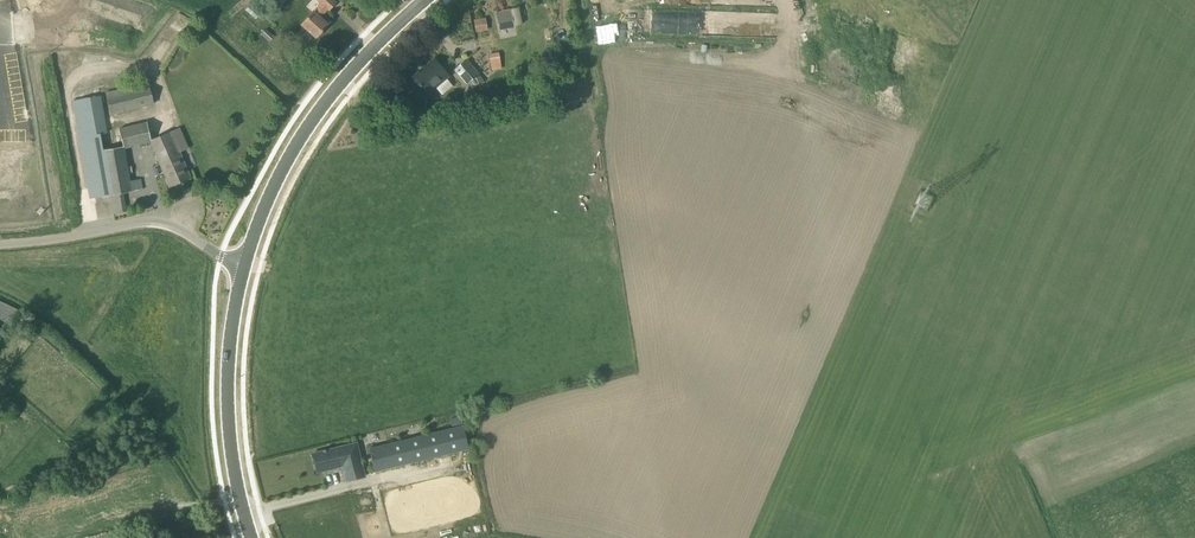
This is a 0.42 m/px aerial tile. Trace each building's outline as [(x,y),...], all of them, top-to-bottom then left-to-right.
[(336,3),(333,0),(317,0),(320,3),(313,10),(301,24),(316,37),(327,25),(320,18),(328,9),(329,10),(336,3)] [(500,30),(514,27),(510,9),(497,12),(500,30)] [(178,12),(171,25),(182,31),(189,18),(178,12)] [(485,18),(473,20),(475,32),(487,31),(485,18)] [(499,52),(489,54),(492,71),(502,69),(499,52)] [(427,94),(435,88),(446,78),(449,76),(434,59),(413,77),(427,94)] [(467,83),(478,74),(467,60),(455,69),(467,83)] [(447,79),(436,88),(442,94),(453,86),(447,79)] [(154,104),(148,83),(105,93),(111,115),(154,104)] [(102,103),(106,101),(105,95),(73,100),(90,199),(110,195),(113,214),(126,212),(123,193),(143,189),(141,178),(140,179),(138,172),(133,173),(134,180),(130,181),(126,149),(151,143),(170,187),(191,178),(165,118),(120,129),(107,131),(102,103)] [(375,469),(467,447),(460,416),(450,418),(452,427),(370,447),(375,469)] [(363,478),(359,461),(355,443),(347,445),(313,454),(317,472),(343,466),(346,481),(363,478)]
